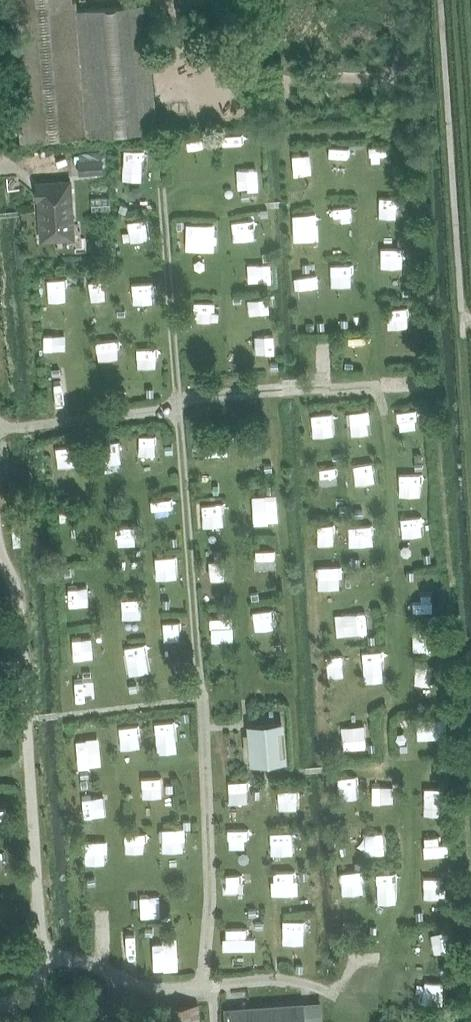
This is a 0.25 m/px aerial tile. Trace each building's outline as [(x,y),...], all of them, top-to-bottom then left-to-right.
[(11,11),(10,11),(17,131),(19,130),(19,141),(87,135),(156,131),(146,3),(77,9),(76,0),(11,0),(11,11)] [(372,136),(371,155),(390,156),(391,137),(372,136)] [(326,156),(342,157),(343,138),(327,137),(326,156)] [(130,146),(130,156),(149,155),(148,145),(130,146)] [(82,158),(83,174),(93,174),(92,158),(82,158)] [(149,172),(150,160),(136,159),(135,172),(149,172)] [(241,160),(240,176),(262,177),(263,162),(241,160)] [(73,237),(69,181),(44,183),(45,197),(39,198),(42,239),(73,237)] [(400,193),(382,193),(382,215),(400,215),(400,193)] [(353,194),(338,195),(340,216),(355,214),(353,194)] [(299,227),(317,227),(316,202),(298,203),(299,227)] [(268,208),(249,208),(249,227),(269,226),(268,208)] [(197,216),(198,227),(216,226),(215,216),(197,216)] [(385,234),(385,254),(404,254),(404,234),(385,234)] [(274,251),(250,252),(251,272),(275,271),(274,251)] [(334,254),(334,274),(354,273),(353,254),(334,254)] [(90,277),(108,277),(108,265),(91,265),(90,277)] [(48,275),(48,294),(68,294),(68,274),(48,275)] [(139,277),(140,297),(155,296),(154,276),(139,277)] [(273,303),(273,285),(254,286),(254,303),(273,303)] [(196,290),(196,310),(216,310),(217,290),(196,290)] [(392,300),(392,320),(413,319),(412,299),(392,300)] [(278,323),(259,322),(258,341),(277,342),(278,323)] [(144,335),(143,356),(163,356),(163,335),(144,335)] [(102,359),(117,359),(117,344),(102,344),(102,359)] [(399,400),(399,418),(417,418),(418,400),(399,400)] [(368,401),(353,402),(353,421),(369,421),(368,401)] [(320,406),(321,424),(337,423),(336,405),(320,406)] [(221,428),(200,428),(201,448),(222,447),(221,428)] [(145,431),(146,454),(163,453),(162,431),(145,431)] [(68,460),(83,458),(80,438),(65,441),(68,460)] [(411,496),(431,495),(431,474),(410,475),(411,496)] [(260,509),(280,508),(279,486),(259,487),(260,509)] [(224,523),(223,501),(203,501),(204,524),(224,523)] [(381,514),(362,513),(361,533),(381,533),(381,514)] [(115,518),(119,538),(137,534),(133,515),(115,518)] [(327,539),(345,537),(343,518),(325,519),(327,539)] [(161,547),(161,567),(178,567),(177,546),(161,547)] [(330,581),(350,581),(350,570),(330,569),(330,581)] [(91,594),(91,575),(72,576),(73,594),(91,594)] [(277,615),(276,597),(258,597),(258,616),(277,615)] [(134,599),(133,618),(147,619),(148,599),(134,599)] [(214,626),(235,625),(235,606),(213,607),(214,626)] [(183,611),(167,611),(166,628),(183,628),(183,611)] [(129,635),(130,655),(149,653),(148,634),(129,635)] [(367,661),(387,661),(387,641),(367,641),(367,661)] [(334,646),(333,662),(351,663),(351,646),(334,646)] [(440,651),(424,653),(426,669),(443,666),(440,651)] [(89,666),(70,666),(70,682),(89,682),(89,666)] [(156,711),(157,735),(172,735),(171,710),(156,711)] [(448,731),(448,711),(428,711),(428,731),(448,731)] [(251,764),(286,762),(283,721),(248,723),(251,764)] [(342,721),(342,733),(360,732),(360,721),(342,721)] [(101,731),(80,731),(80,753),(101,753),(101,731)] [(343,782),(363,782),(363,765),(342,766),(343,782)] [(173,786),(173,768),(150,767),(149,786),(173,786)] [(86,805),(107,804),(107,779),(86,779),(86,805)] [(164,818),(165,839),(185,838),(185,818),(164,818)] [(388,822),(367,823),(368,844),(388,844),(388,822)] [(150,842),(150,823),(128,823),(128,841),(150,842)] [(87,850),(108,850),(107,829),(87,830),(87,850)] [(295,883),(295,860),(280,860),(279,882),(295,883)] [(348,861),(349,882),(369,881),(368,860),(348,861)] [(226,863),(226,885),(245,884),(244,862),(226,863)] [(162,885),(143,885),(142,904),(161,905),(162,885)] [(288,930),(307,930),(307,910),(289,910),(288,930)] [(267,942),(267,919),(247,919),(248,942),(267,942)] [(178,932),(157,940),(164,959),(185,951),(178,932)] [(197,1003),(195,1003),(195,1000),(184,1000),(185,1004),(166,1006),(167,1021),(199,1021),(197,1003)] [(303,1005),(304,1021),(322,1021),(321,1003),(303,1005)] [(226,1010),(227,1021),(304,1021),(303,1005),(226,1010)]
